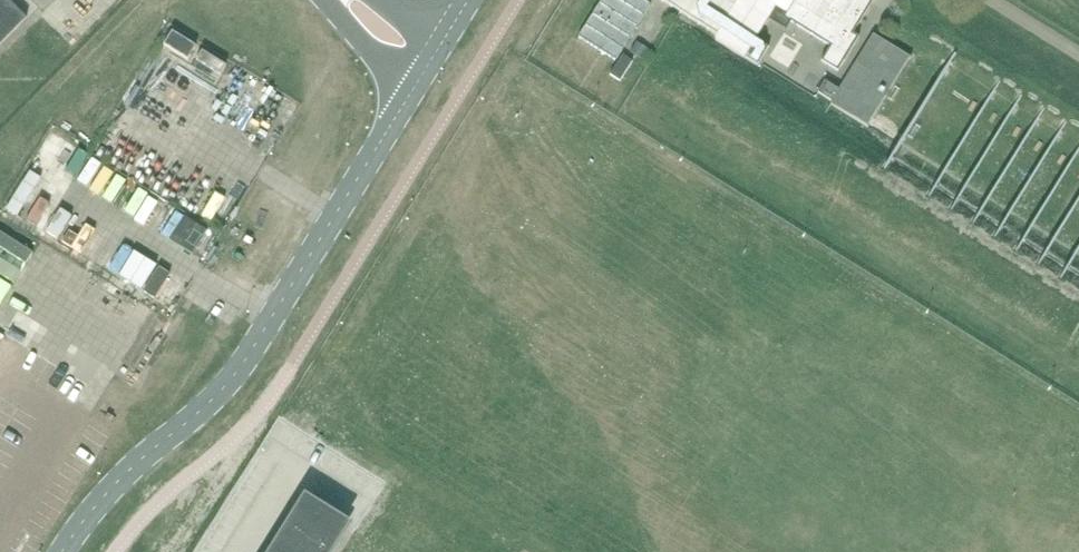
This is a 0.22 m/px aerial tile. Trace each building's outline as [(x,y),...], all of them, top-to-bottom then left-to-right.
[(27,19),(8,0),(0,0),(0,46),(27,19)] [(642,0),(602,0),(578,38),(611,58),(616,61),(627,44),(651,6),(642,0)] [(773,11),(776,7),(765,0),(659,0),(677,11),(718,36),(716,39),(758,65),(769,48),(755,39),(773,11)] [(798,27),(807,13),(823,23),(833,6),(842,12),(849,0),(765,0),(776,7),(773,11),(798,27)] [(798,27),(830,46),(821,61),(838,72),(859,37),(853,34),(874,0),(849,0),(842,12),(833,6),(823,23),(807,13),(798,27)] [(833,102),(831,105),(868,127),(869,126),(858,119),(899,52),(911,59),(911,58),(874,36),(840,91),(830,84),(825,82),(818,93),(833,102)] [(647,52),(635,45),(633,48),(629,55),(641,63),(646,55),(647,52)] [(633,62),(623,56),(619,63),(610,77),(620,83),(633,62)] [(216,306),(201,297),(196,305),(211,314),(216,306)] [(344,526),(306,502),(275,551),(328,551),(344,526)]
